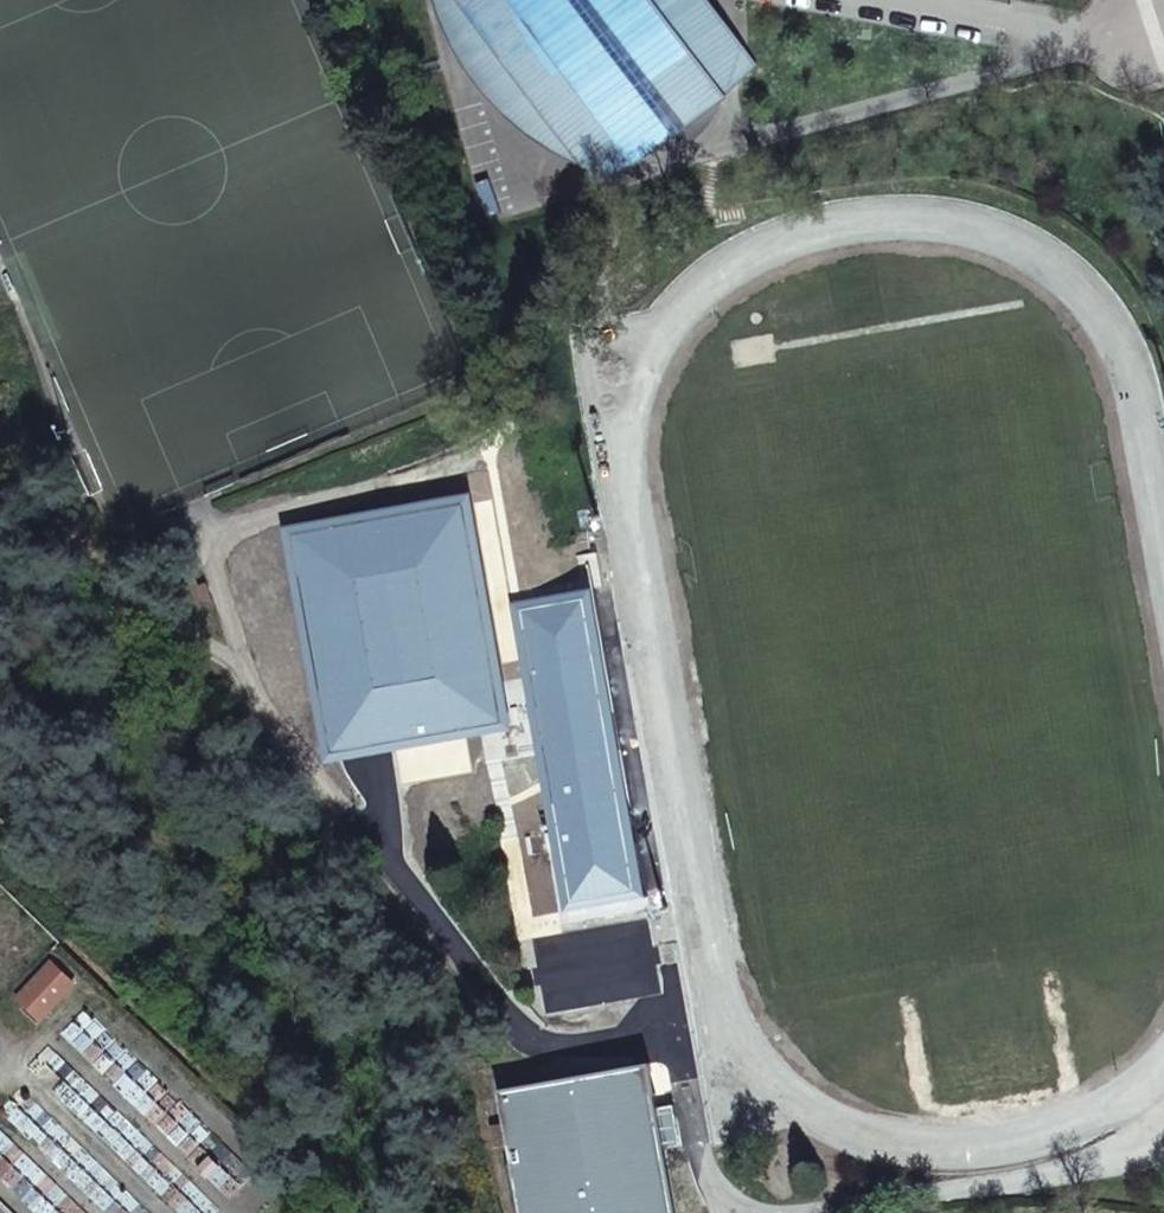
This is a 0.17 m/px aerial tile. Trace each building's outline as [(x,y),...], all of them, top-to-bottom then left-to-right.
[(758,66),(703,1),(687,16),(723,63),(606,149),(613,158),(608,162),(586,154),(566,145),(554,138),(531,123),(512,107),(499,95),(485,78),(469,56),(461,40),(450,18),(444,0),(435,0),(443,23),(455,48),(472,75),(505,112),(533,135),(558,151),(584,162),(598,184),(758,66)] [(450,18),(461,40),(469,56),(485,78),(499,95),(512,107),(531,123),(554,138),(566,145),(586,154),(608,162),(613,158),(606,149),(723,63),(687,16),(703,1),(702,0),(444,0),(450,18)] [(510,726),(470,494),(284,525),(323,758),(510,726)] [(594,590),(513,604),(566,910),(646,896),(594,590)] [(498,1092),(520,1212),(675,1212),(649,1066),(498,1092)]
